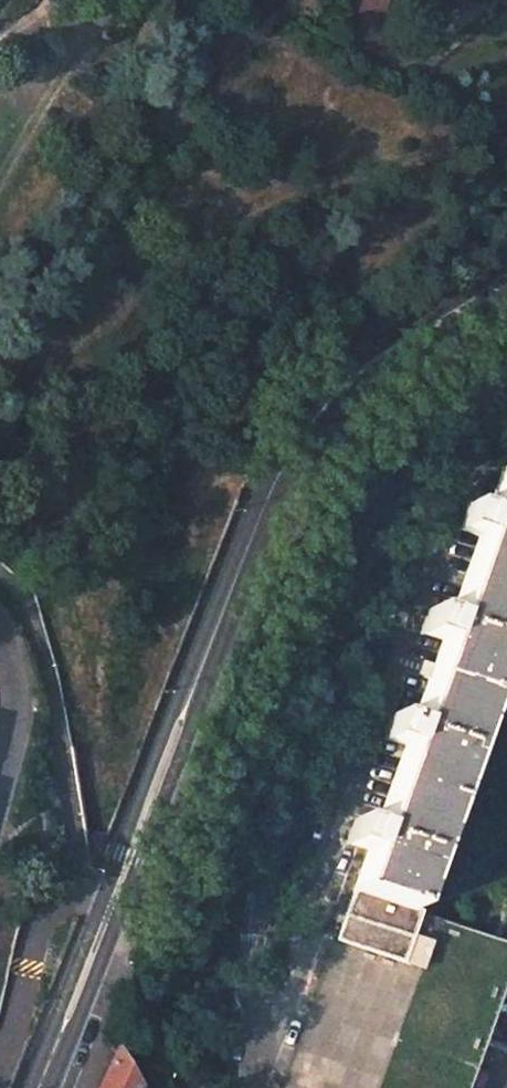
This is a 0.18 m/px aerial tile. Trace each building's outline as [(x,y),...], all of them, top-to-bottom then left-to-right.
[(506,974),(506,945),(437,919),(410,910),(506,634),(506,468),(504,467),(488,512),(467,506),(459,530),(478,535),(450,616),(429,609),(421,633),(441,639),(413,721),(392,714),(384,740),(404,746),(377,827),(355,819),(346,844),(367,851),(281,1087),(467,1087),(506,974)] [(112,1045),(93,1087),(131,1087),(133,1083),(112,1045)]
